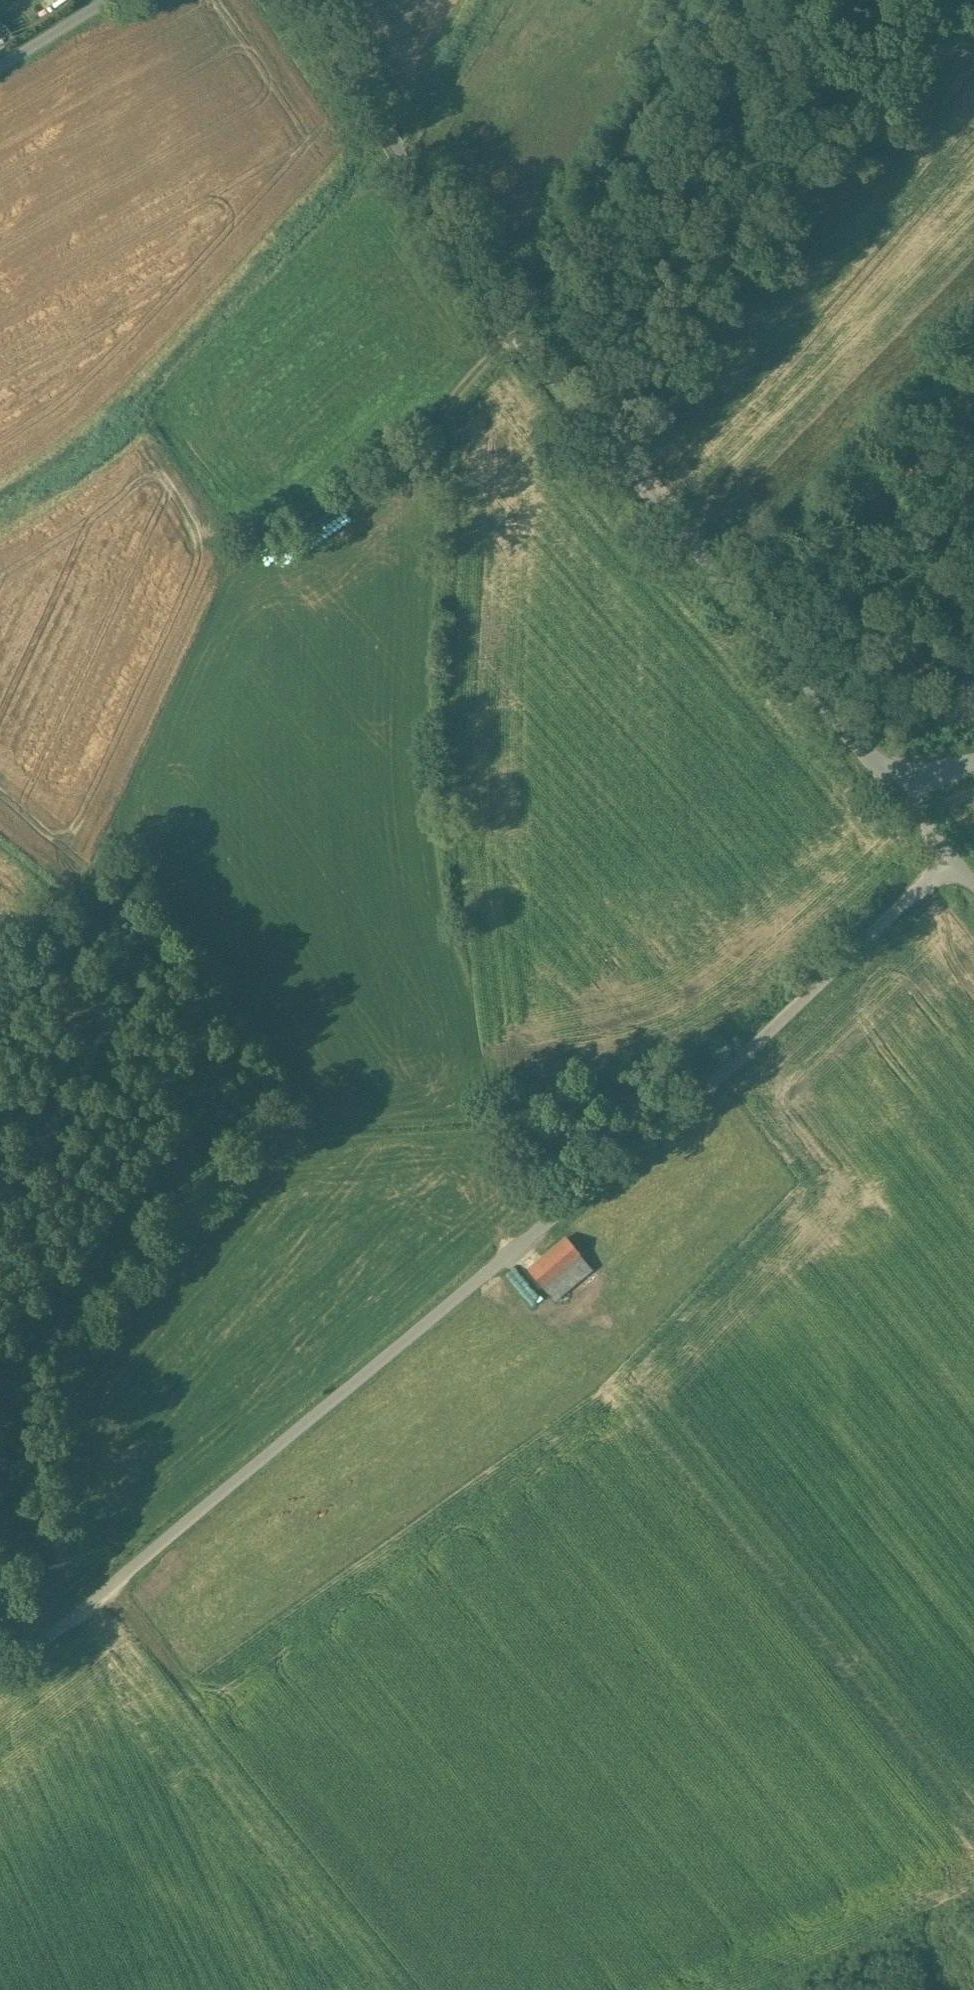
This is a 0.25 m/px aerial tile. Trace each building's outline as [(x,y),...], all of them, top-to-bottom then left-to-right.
[(566,1238),(528,1269),(544,1288),(581,1256),(582,1256),(566,1238)] [(592,1269),(581,1256),(544,1288),(554,1300),(592,1269)]
